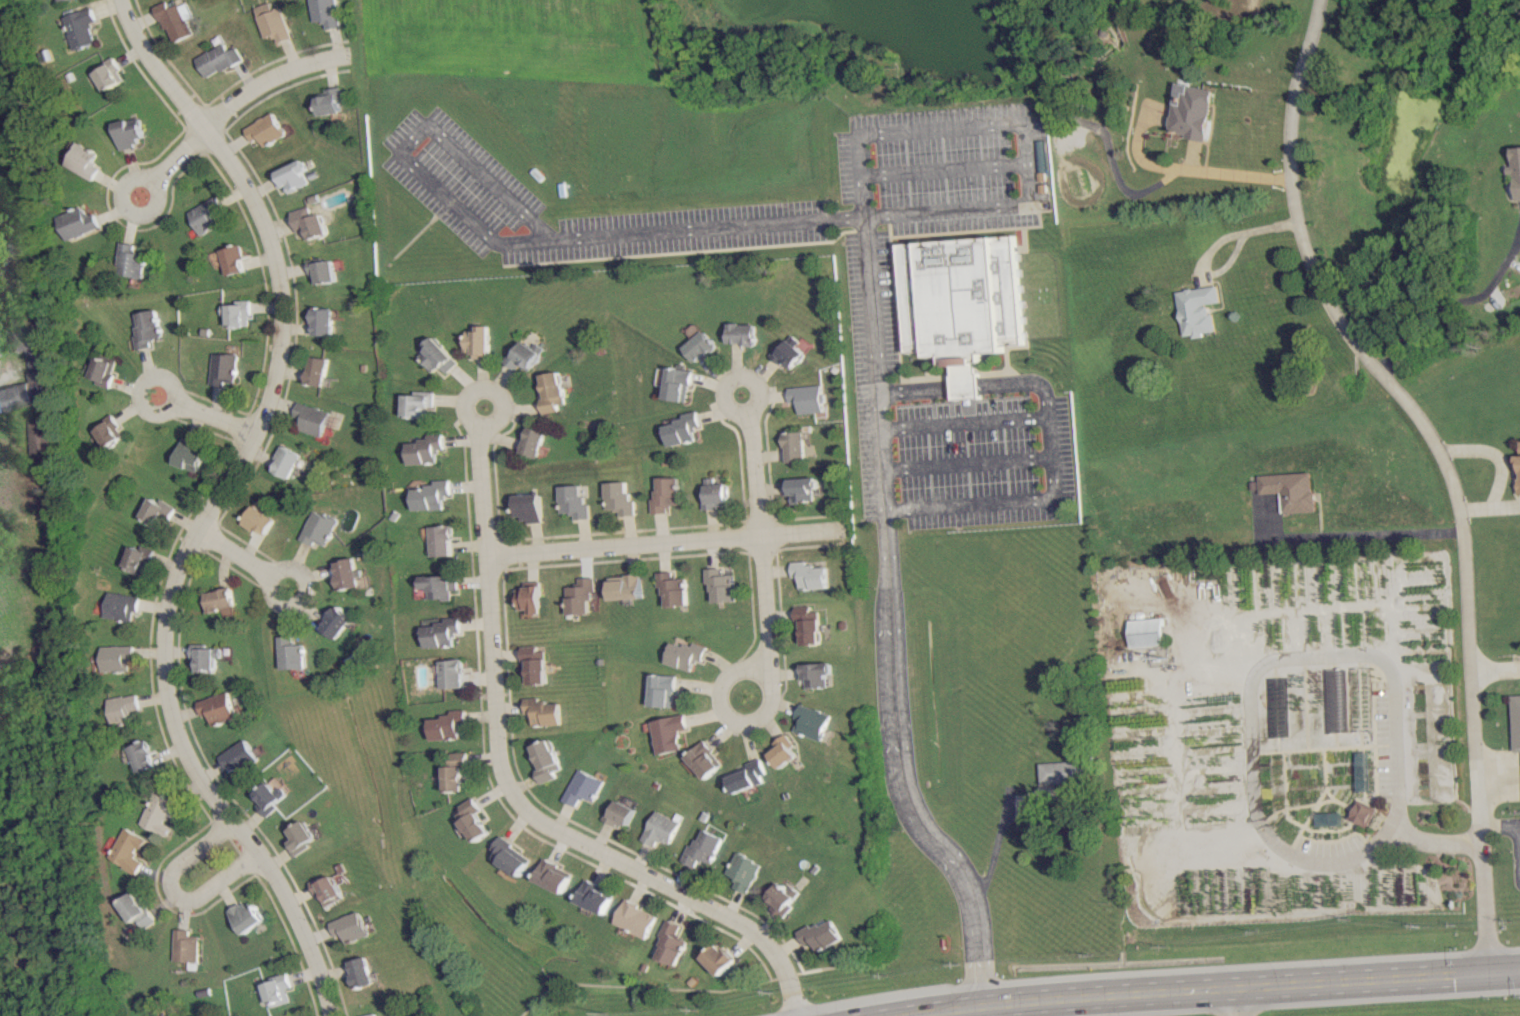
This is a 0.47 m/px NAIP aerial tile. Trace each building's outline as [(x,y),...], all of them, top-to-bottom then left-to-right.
[(316,22),(326,21),(327,29),(342,26),(339,0),(313,0),(316,22)] [(195,34),(189,19),(194,17),(187,2),(171,9),(168,1),(157,6),(172,43),(195,34)] [(267,39),(277,35),(279,43),(294,38),(283,7),(275,10),(272,2),(257,7),(267,39)] [(95,43),(89,22),(95,20),(92,7),(63,16),(73,49),(95,43)] [(231,51),(226,42),(197,59),(209,79),(245,59),(238,47),(231,51)] [(102,69),(96,71),(103,90),(125,82),(115,57),(100,63),(102,69)] [(1206,140),(1217,89),(1179,81),(1168,131),(1206,140)] [(323,115),(343,112),(342,102),(346,101),(343,87),(318,92),(323,115)] [(254,141),(263,137),(266,145),(287,136),(277,113),(247,126),(254,141)] [(121,148),(146,141),(140,116),(114,123),(121,148)] [(95,179),(100,166),(94,163),(99,151),(76,143),(66,168),(95,179)] [(289,185),(291,191),(310,184),(306,171),(309,170),(306,161),(275,171),(281,188),(289,185)] [(228,214),(220,197),(191,210),(202,235),(219,227),(216,219),(228,214)] [(67,240),(100,227),(94,212),(86,215),(82,206),(58,216),(67,240)] [(294,211),(300,233),(309,230),(312,239),(330,234),(324,213),(314,216),(311,206),(294,211)] [(1018,234),(957,239),(897,243),(906,352),(931,349),(932,355),(949,353),(950,363),(989,360),(987,349),(1008,348),(1007,341),(1027,340),(1018,234)] [(135,252),(136,243),(120,242),(117,275),(144,277),(147,253),(135,252)] [(213,253),(217,266),(226,264),(230,275),(248,270),(245,259),(248,258),(244,244),(213,253)] [(339,281),(335,259),(326,261),(326,257),(311,260),(316,285),(339,281)] [(1177,290),(1183,337),(1202,335),(1202,332),(1214,331),(1211,303),(1220,302),(1218,285),(1177,290)] [(224,305),(224,318),(229,318),(230,327),(254,326),(253,300),(238,300),(238,304),(224,305)] [(135,313),(138,326),(132,327),(136,350),(153,347),(151,338),(162,336),(156,308),(135,313)] [(336,335),(336,308),(316,308),(316,335),(336,335)] [(21,328),(9,330),(12,352),(42,347),(38,321),(20,323),(21,328)] [(756,324),(728,323),(728,344),(756,345),(756,324)] [(489,357),(490,325),(477,325),(477,330),(467,330),(467,351),(474,351),(474,357),(489,357)] [(696,363),(717,346),(704,330),(683,347),(696,363)] [(801,342),(792,333),(772,353),(789,370),(806,353),(797,345),(801,342)] [(459,363),(436,335),(419,349),(436,371),(442,366),(447,372),(459,363)] [(539,352),(521,339),(505,362),(515,370),(519,365),(526,370),(539,352)] [(39,350),(26,353),(31,382),(0,387),(0,411),(48,402),(39,350)] [(238,383),(240,354),(215,353),(213,384),(228,385),(228,383),(238,383)] [(86,379),(108,386),(115,361),(93,354),(86,379)] [(312,384),(329,385),(331,358),(314,357),(312,384)] [(692,371),(669,366),(663,397),(686,402),(692,371)] [(539,374),(542,397),(538,398),(540,413),(556,411),(556,404),(563,403),(559,371),(539,374)] [(789,387),(790,402),(800,402),(800,413),(824,412),(823,385),(789,387)] [(407,394),(407,417),(428,417),(429,407),(435,407),(436,391),(416,391),(416,394),(407,394)] [(303,429),(326,436),(334,411),(302,402),(298,416),(306,419),(303,429)] [(103,447),(123,438),(113,413),(98,420),(101,427),(95,429),(103,447)] [(696,441),(693,428),(699,427),(697,413),(663,418),(668,445),(696,441)] [(519,453),(536,458),(543,431),(526,426),(519,453)] [(786,432),(788,462),(808,461),(806,431),(786,432)] [(444,434),(429,434),(429,441),(410,441),(411,464),(438,463),(438,451),(444,451),(444,434)] [(201,471),(207,453),(201,451),(204,443),(183,437),(176,464),(201,471)] [(297,478),(305,452),(286,446),(278,473),(297,478)] [(1257,474),(1258,493),(1279,492),(1280,512),(1313,511),(1311,472),(1257,474)] [(651,513),(666,513),(666,505),(679,504),(677,477),(654,477),(655,498),(650,498),(651,513)] [(713,483),(713,477),(704,478),(705,494),(701,495),(702,509),(715,509),(715,503),(728,502),(727,483),(713,483)] [(814,488),(819,488),(819,477),(786,479),(786,495),(793,495),(793,502),(815,501),(814,488)] [(416,510),(445,509),(444,496),(451,495),(450,479),(434,480),(435,487),(415,487),(416,510)] [(604,482),(605,509),(617,508),(617,515),(634,515),(634,500),(627,500),(626,481),(604,482)] [(558,486),(559,513),(571,512),(572,519),(589,518),(588,504),(582,504),(581,485),(558,486)] [(175,509),(151,494),(137,518),(156,529),(162,518),(168,521),(175,509)] [(514,494),(514,521),(540,520),(539,494),(514,494)] [(246,522),(269,536),(279,518),(267,510),(270,505),(260,499),(246,522)] [(341,519),(317,509),(304,539),(318,545),(320,542),(330,546),(341,519)] [(434,556),(452,555),(451,525),(432,526),(434,556)] [(129,545),(121,567),(140,574),(150,548),(138,544),(137,548),(129,545)] [(364,585),(356,557),(337,562),(345,590),(364,585)] [(828,588),(827,565),(807,566),(807,561),(792,562),(793,576),(801,576),(801,589),(828,588)] [(712,602),(735,601),(733,573),(720,574),(720,568),(704,568),(705,584),(711,584),(712,602)] [(672,571),(656,572),(657,588),(664,588),(664,606),(686,605),(685,577),(672,578),(672,571)] [(457,575),(424,576),(424,588),(430,588),(430,600),(452,599),(452,590),(458,590),(457,575)] [(641,575),(610,576),(610,599),(642,598),(641,575)] [(566,586),(567,615),(593,613),(591,577),(578,577),(578,586),(566,586)] [(542,614),(541,581),(530,582),(530,587),(518,588),(519,615),(542,614)] [(207,591),(209,612),(226,610),(226,615),(237,614),(234,589),(207,591)] [(139,596),(106,591),(102,617),(131,621),(132,610),(137,610),(139,596)] [(325,628),(342,639),(356,615),(339,605),(325,628)] [(795,606),(796,620),(802,620),(803,644),(822,643),(821,611),(811,611),(811,606),(795,606)] [(455,646),(455,632),(461,632),(460,617),(444,617),(445,624),(426,625),(427,647),(455,646)] [(1163,645),(1163,619),(1129,619),(1130,646),(1163,645)] [(310,668),(309,644),(298,644),(297,636),(283,636),(284,669),(310,668)] [(663,663),(689,671),(693,659),(700,661),(704,646),(690,642),(689,647),(670,641),(663,663)] [(207,648),(207,643),(193,644),(193,671),(217,671),(217,658),(222,658),(222,647),(207,648)] [(128,670),(128,660),(134,660),(134,645),(100,646),(101,671),(128,670)] [(528,683),(547,682),(546,650),(537,650),(537,645),(521,645),(522,662),(528,662),(528,683)] [(442,660),(443,688),(464,688),(463,659),(442,660)] [(828,686),(827,674),(833,674),(833,662),(805,663),(805,687),(828,686)] [(673,675),(649,674),(648,706),(672,707),(673,675)] [(214,726),(238,718),(230,691),(198,701),(203,716),(210,713),(214,726)] [(140,709),(137,693),(107,699),(112,724),(130,721),(129,711),(140,709)] [(1515,751),(1519,751),(1519,695),(1512,696),(1515,751)] [(562,724),(561,699),(525,701),(525,713),(533,713),(534,725),(562,724)] [(833,714),(804,704),(795,730),(824,740),(833,714)] [(467,709),(451,710),(451,716),(432,717),(433,738),(468,737),(467,709)] [(687,728),(684,713),(650,720),(656,754),(683,749),(679,729),(687,728)] [(798,745),(791,735),(770,750),(783,768),(799,756),(794,749),(798,745)] [(542,768),(537,770),(543,783),(558,777),(555,770),(563,766),(550,738),(532,745),(542,768)] [(220,755),(231,774),(259,758),(248,739),(220,755)] [(127,748),(137,773),(156,765),(146,740),(127,748)] [(687,756),(709,779),(726,763),(704,740),(687,756)] [(470,751),(454,752),(454,766),(448,766),(448,791),(467,791),(466,767),(470,767),(470,751)] [(1371,790),(1371,751),(1357,751),(1358,790),(1371,790)] [(771,781),(763,759),(729,772),(737,793),(771,781)] [(1042,783),(1088,782),(1088,760),(1042,761),(1042,783)] [(604,779),(578,769),(565,800),(578,806),(582,795),(595,801),(604,779)] [(283,786),(279,789),(271,781),(255,796),(262,803),(259,806),(268,816),(291,795),(283,786)] [(139,825),(166,836),(170,824),(165,822),(174,801),(152,792),(139,825)] [(494,832),(481,812),(485,810),(477,797),(456,810),(477,843),(494,832)] [(613,808),(608,806),(603,817),(627,828),(636,808),(616,799),(613,808)] [(1369,827),(1377,810),(1359,801),(1351,818),(1369,827)] [(671,845),(682,823),(657,810),(643,838),(656,845),(659,839),(671,845)] [(297,856),(321,839),(307,819),(292,830),(298,838),(289,844),(297,856)] [(136,873),(141,861),(133,857),(137,848),(140,850),(145,837),(121,827),(107,861),(136,873)] [(714,863),(726,837),(705,828),(697,846),(691,843),(683,860),(697,867),(701,857),(714,863)] [(499,851),(495,858),(521,877),(534,859),(503,836),(495,848),(499,851)] [(735,886),(750,893),(764,863),(738,852),(728,873),(739,877),(735,886)] [(536,879),(565,894),(576,872),(548,858),(536,879)] [(316,885),(326,907),(347,898),(338,876),(316,885)] [(578,903),(608,913),(616,890),(586,880),(578,903)] [(793,886),(790,891),(780,883),(766,900),(782,913),(800,892),(793,886)] [(135,918),(143,929),(154,921),(132,891),(114,903),(129,923),(135,918)] [(243,934),(264,920),(250,898),(228,912),(243,934)] [(648,938),(659,915),(626,899),(615,923),(648,938)] [(336,936),(344,933),(347,943),(371,935),(363,911),(331,921),(336,936)] [(657,957),(677,967),(689,941),(677,936),(682,924),(668,918),(660,935),(665,938),(657,957)] [(800,930),(813,954),(843,939),(833,918),(814,928),(811,924),(800,930)] [(197,935),(187,935),(188,929),(172,929),(171,961),(197,961),(197,935)] [(704,957),(722,976),(738,961),(720,942),(704,957)] [(349,961),(355,987),(374,983),(368,956),(349,961)] [(291,986),(287,972),(269,978),(270,982),(262,984),(269,1008),(290,1001),(286,988),(291,986)]
